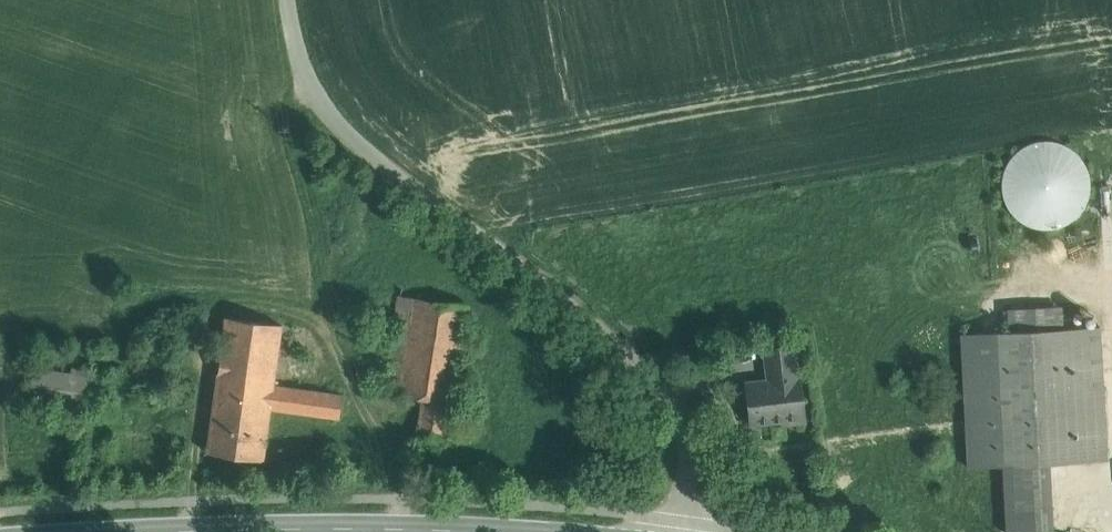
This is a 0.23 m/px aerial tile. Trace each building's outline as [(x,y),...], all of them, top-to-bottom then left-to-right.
[(1059,140),(1041,138),(1024,144),(1010,156),(1002,171),(1001,189),(1007,206),(1018,219),(1034,227),(1052,229),(1069,223),(1082,212),(1090,196),(1092,178),(1086,161),(1075,148),(1059,140)] [(399,295),(384,392),(399,394),(414,298),(399,295)] [(467,306),(414,298),(399,394),(423,398),(451,402),(467,306)] [(282,325),(225,317),(215,394),(271,402),(273,385),(278,385),(278,380),(274,379),(282,325)] [(1100,327),(997,332),(1000,378),(1004,465),(1049,463),(1107,459),(1100,327)] [(997,332),(961,334),(963,380),(1000,378),(997,332)] [(793,345),(765,348),(768,380),(797,377),(793,345)] [(71,374),(33,368),(29,396),(93,406),(98,371),(73,367),(71,374)] [(768,380),(746,383),(751,423),(783,419),(783,424),(804,421),(799,377),(797,377),(768,380)] [(1000,378),(963,380),(968,467),(1003,465),(1004,465),(1000,378)] [(278,385),(273,385),(271,402),(270,408),(339,417),(343,394),(278,385)] [(271,402),(215,394),(207,451),(263,459),(270,408),(271,402)] [(451,402),(423,398),(417,434),(446,439),(451,402)] [(1003,465),(1006,531),(1031,531),(1052,531),(1049,463),(1004,465),(1003,465)]
